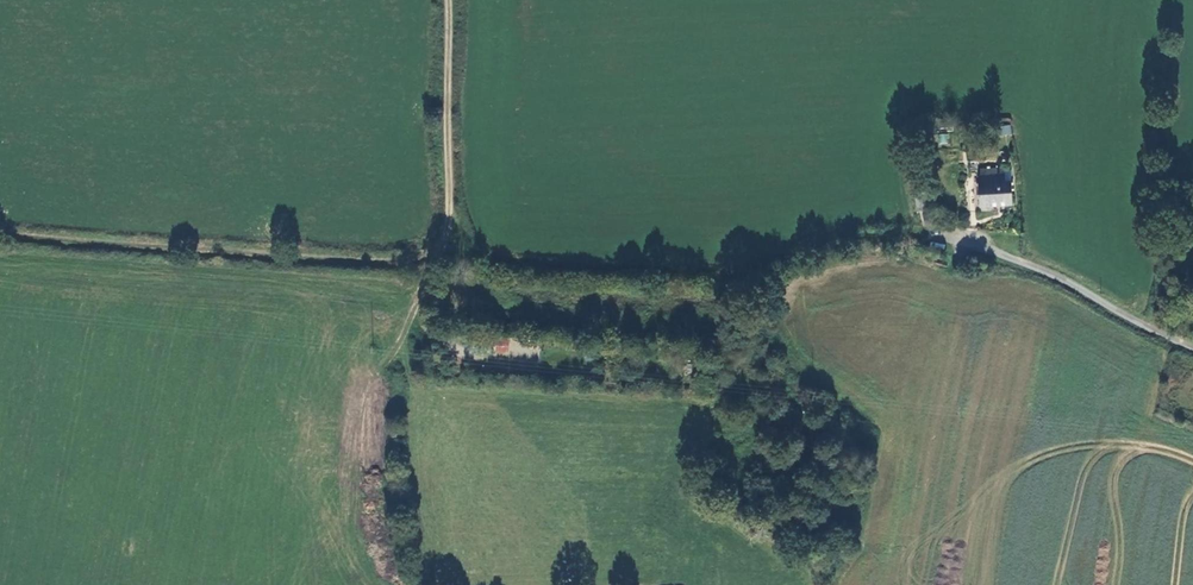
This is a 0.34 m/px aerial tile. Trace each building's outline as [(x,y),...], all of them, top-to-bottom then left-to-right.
[(1010,124),(1000,125),(1001,135),(1011,134),(1010,124)] [(938,134),(938,144),(949,143),(948,134),(938,134)] [(981,170),(982,207),(1014,205),(1013,182),(1006,183),(1006,168),(981,170)] [(916,188),(917,206),(932,207),(931,187),(916,188)] [(1177,298),(1170,294),(1165,305),(1173,309),(1177,298)] [(494,338),(493,355),(509,355),(509,339),(494,338)]
